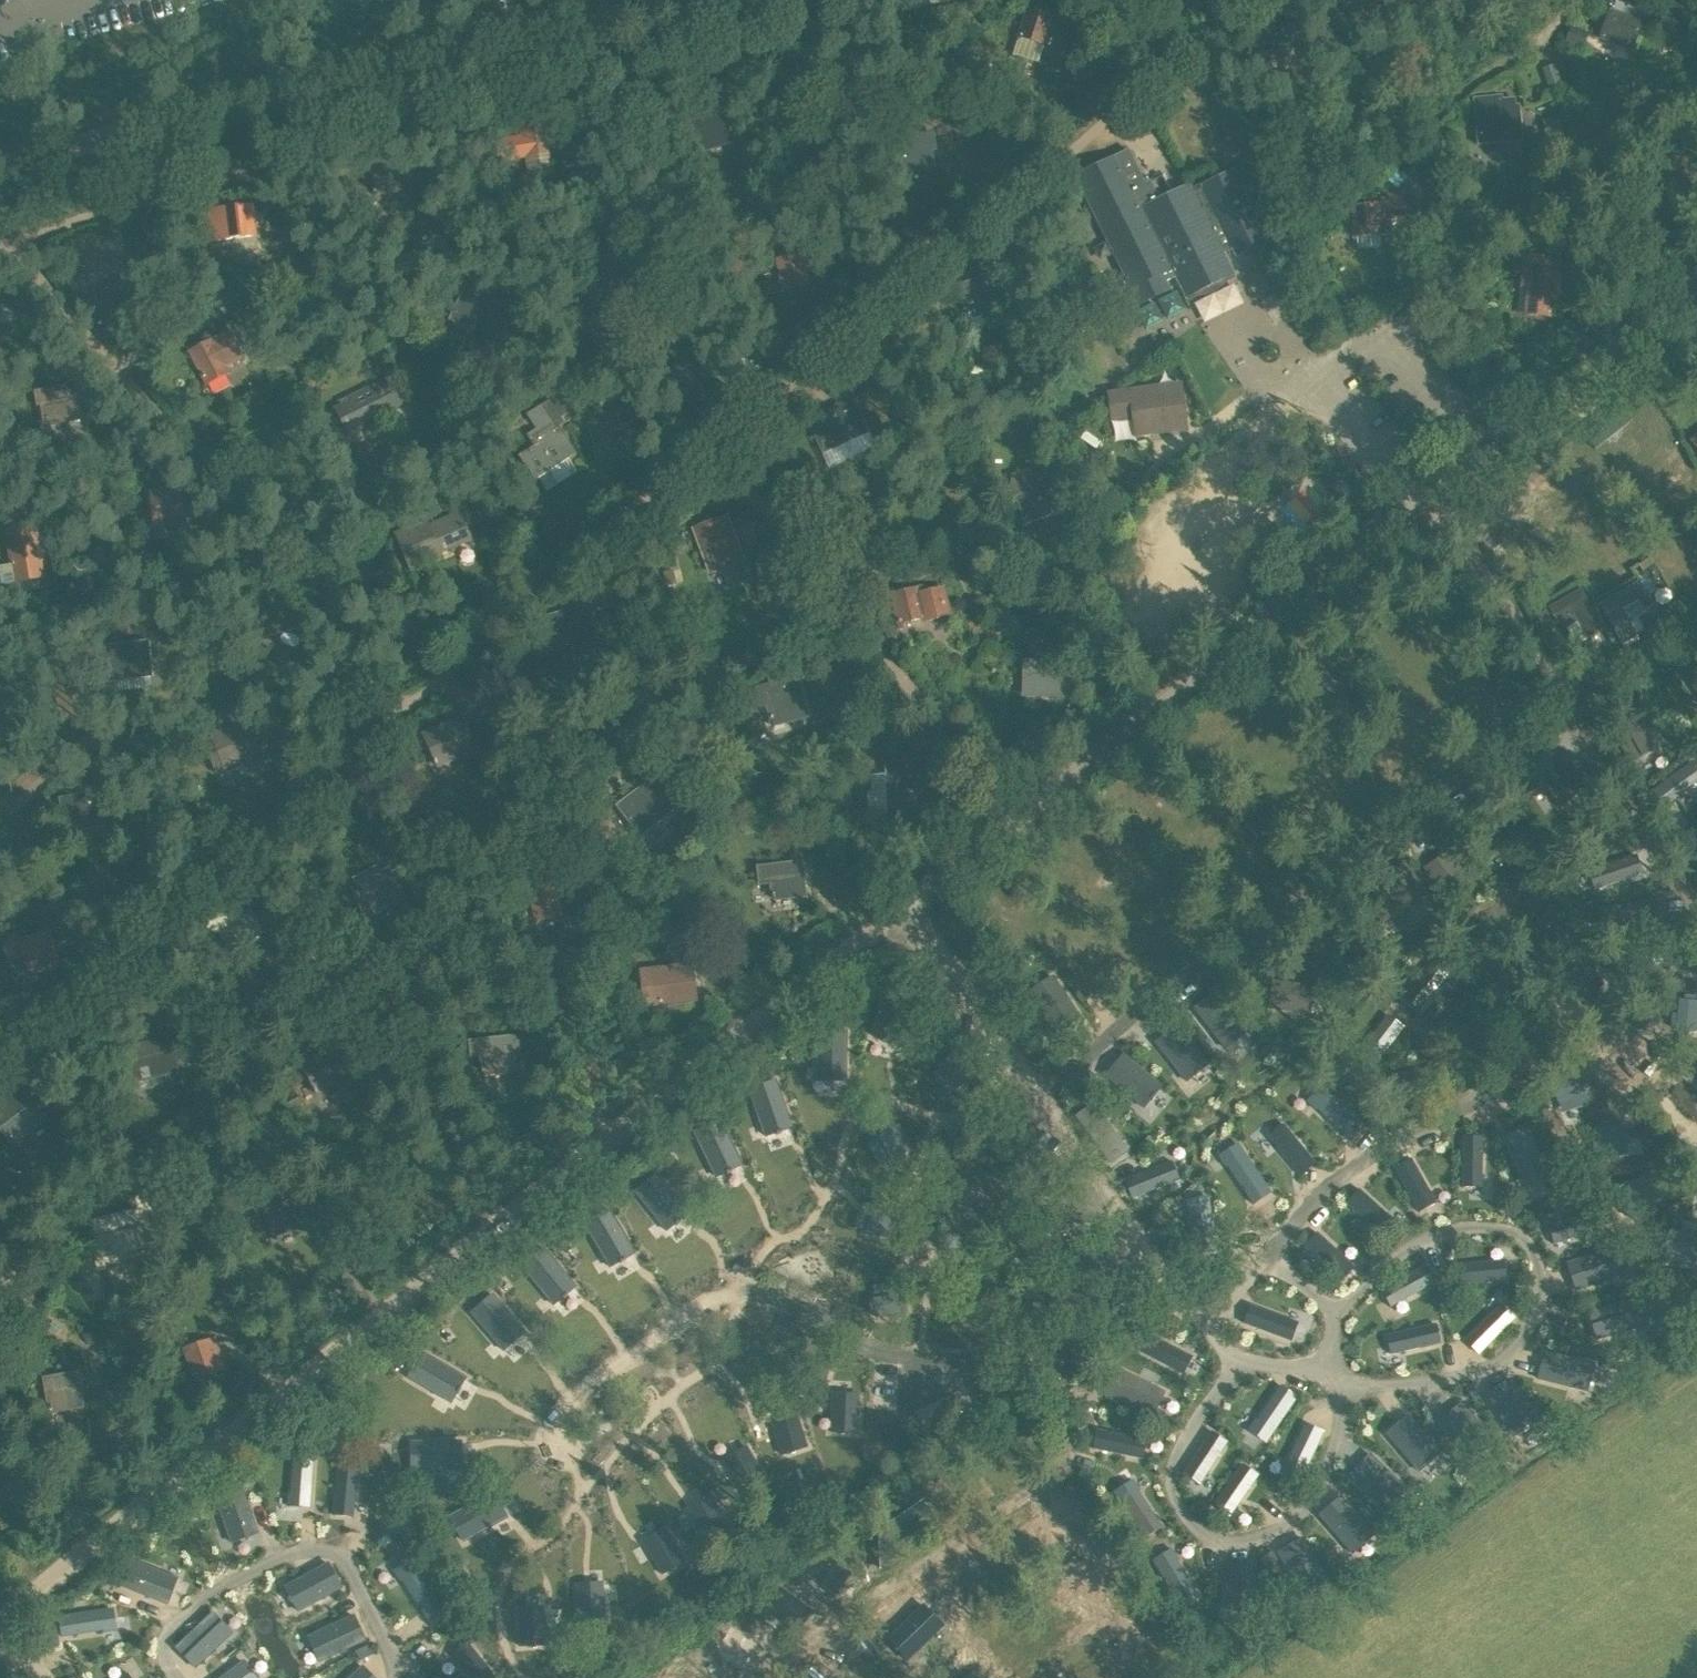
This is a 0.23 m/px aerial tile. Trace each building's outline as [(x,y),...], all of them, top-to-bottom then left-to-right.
[(1028,9),(1019,38),(1039,44),(1044,45),(1049,26),(1052,17),(1028,9)] [(1632,50),(1642,23),(1610,11),(1600,38),(1632,50)] [(1568,27),(1563,40),(1580,47),(1585,34),(1568,27)] [(1088,55),(1074,64),(1080,73),(1094,63),(1088,55)] [(1502,95),(1472,98),(1477,146),(1523,142),(1519,104),(1516,105),(1515,98),(1503,99),(1502,95)] [(920,105),(904,107),(905,123),(921,121),(920,105)] [(696,153),(704,151),(703,146),(733,137),(725,108),(685,120),(696,153)] [(523,138),(481,144),(485,163),(523,157),(526,157),(557,152),(552,123),(521,128),(523,138)] [(1613,127),(1584,144),(1592,159),(1622,141),(1613,127)] [(905,170),(932,165),(929,147),(934,147),(932,133),(900,138),(905,170)] [(1128,150),(1075,176),(1139,306),(1170,291),(1166,283),(1176,278),(1186,298),(1234,275),(1228,264),(1223,254),(1232,250),(1236,258),(1269,242),(1234,170),(1201,186),(1200,184),(1192,188),(1190,184),(1159,199),(1150,180),(1144,183),(1128,150)] [(686,173),(683,162),(668,166),(671,177),(686,173)] [(789,166),(771,173),(775,184),(793,176),(789,166)] [(1388,203),(1352,208),(1356,237),(1376,234),(1393,232),(1392,226),(1395,225),(1394,219),(1405,218),(1402,194),(1387,196),(1388,203)] [(255,205),(208,210),(212,244),(259,239),(255,205)] [(269,230),(268,243),(283,244),(284,231),(269,230)] [(784,289),(804,285),(803,277),(807,276),(803,255),(778,260),(784,289)] [(1552,314),(1559,259),(1528,255),(1521,311),(1552,314)] [(1437,286),(1449,279),(1440,265),(1429,271),(1437,286)] [(986,277),(958,285),(970,322),(998,313),(986,277)] [(7,293),(1,305),(13,311),(19,299),(7,293)] [(236,316),(242,328),(256,321),(250,309),(236,316)] [(207,384),(225,374),(222,369),(242,358),(228,332),(190,352),(204,378),(207,384)] [(394,342),(385,347),(389,356),(398,351),(394,342)] [(1650,361),(1638,371),(1647,381),(1659,372),(1650,361)] [(980,363),(969,369),(971,374),(974,380),(986,375),(980,363)] [(693,413),(711,403),(706,394),(715,390),(706,372),(679,386),(693,413)] [(971,374),(946,386),(949,392),(974,380),(971,374)] [(340,405),(334,408),(349,437),(366,428),(365,425),(394,411),(406,405),(391,375),(379,381),(338,401),(340,405)] [(870,384),(871,398),(889,396),(888,383),(870,384)] [(1186,428),(1180,386),(1109,395),(1113,418),(1134,415),(1136,435),(1186,428)] [(70,394),(69,387),(36,393),(38,406),(42,405),(44,419),(45,423),(47,423),(47,422),(72,418),(72,420),(81,419),(77,393),(70,394)] [(531,450),(521,457),(536,480),(575,454),(558,428),(569,420),(555,398),(527,414),(536,429),(528,434),(536,447),(531,450)] [(850,402),(805,423),(821,459),(867,438),(850,402)] [(1620,438),(1609,447),(1619,459),(1630,450),(1620,438)] [(1026,523),(1053,514),(1049,502),(1063,498),(1058,484),(1042,490),(1039,482),(1023,487),(1026,495),(1018,498),(1026,523)] [(176,498),(175,490),(150,493),(154,521),(153,521),(154,525),(156,524),(177,521),(177,523),(186,522),(183,497),(176,498)] [(833,496),(823,509),(836,519),(845,506),(833,496)] [(426,518),(396,530),(412,569),(442,557),(441,554),(473,541),(460,509),(428,523),(426,518)] [(728,515),(691,528),(709,575),(745,561),(728,515)] [(34,520),(5,526),(15,582),(44,576),(34,520)] [(1547,528),(1546,543),(1560,544),(1561,529),(1547,528)] [(630,542),(617,550),(631,570),(644,562),(630,542)] [(1654,563),(1642,572),(1646,578),(1654,580),(1662,574),(1654,563)] [(1600,577),(1588,584),(1594,595),(1607,588),(1600,577)] [(1629,587),(1599,603),(1623,646),(1637,638),(1622,610),(1638,602),(1643,611),(1652,605),(1639,581),(1629,587)] [(950,615),(943,588),(918,594),(916,589),(892,595),(899,623),(898,624),(899,630),(902,629),(901,623),(919,619),(918,617),(929,614),(930,620),(950,615)] [(1604,630),(1581,589),(1547,608),(1556,623),(1557,625),(1574,616),(1587,640),(1604,630)] [(283,605),(281,598),(256,603),(263,630),(262,630),(263,634),(265,634),(265,633),(286,629),(286,631),(296,630),(289,604),(283,605)] [(1547,608),(1535,615),(1543,630),(1556,623),(1547,608)] [(887,638),(898,635),(896,624),(884,627),(887,638)] [(1304,637),(1298,651),(1309,656),(1315,641),(1304,637)] [(149,640),(95,645),(99,682),(153,677),(149,640)] [(1679,665),(1696,691),(1696,652),(1679,665)] [(1025,662),(1024,695),(1067,696),(1067,682),(1075,682),(1075,662),(1059,662),(1059,663),(1025,662)] [(803,705),(794,670),(769,676),(771,685),(749,690),(753,708),(766,704),(771,722),(772,722),(771,719),(795,713),(794,707),(803,705)] [(237,719),(231,702),(215,708),(222,725),(237,719)] [(1628,704),(1605,718),(1631,762),(1655,748),(1628,704)] [(256,718),(204,739),(218,774),(270,754),(256,718)] [(457,756),(472,750),(459,719),(423,735),(434,761),(435,764),(438,763),(437,763),(456,754),(457,756)] [(1555,747),(1532,762),(1559,805),(1582,790),(1555,747)] [(940,757),(930,757),(930,761),(930,766),(930,767),(941,767),(940,757)] [(930,761),(904,763),(904,773),(889,774),(890,788),(887,788),(888,807),(907,806),(907,804),(932,802),(930,761)] [(1649,794),(1660,809),(1695,785),(1696,786),(1696,785),(1696,767),(1693,762),(1649,794)] [(655,775),(615,804),(638,836),(678,806),(655,775)] [(731,782),(720,792),(731,804),(742,795),(731,782)] [(68,831),(100,825),(96,809),(100,808),(95,787),(84,790),(85,794),(61,800),(67,827),(68,831)] [(693,798),(700,809),(710,803),(703,792),(693,798)] [(1482,801),(1459,815),(1484,857),(1493,851),(1494,853),(1499,850),(1498,849),(1507,843),(1482,801)] [(408,842),(395,849),(403,865),(416,858),(408,842)] [(1448,853),(1426,868),(1445,897),(1467,882),(1448,853)] [(1636,855),(1589,870),(1596,889),(1642,873),(1636,855)] [(805,896),(802,870),(801,857),(793,858),(794,863),(758,868),(760,883),(771,882),(772,894),(772,898),(774,897),(795,894),(795,897),(805,896)] [(1401,865),(1380,880),(1403,913),(1425,897),(1401,865)] [(376,868),(355,879),(362,892),(356,895),(367,917),(402,899),(388,871),(380,875),(376,868)] [(521,879),(516,884),(518,896),(531,893),(536,920),(557,916),(555,907),(559,906),(572,903),(567,876),(557,878),(555,871),(521,879)] [(1605,918),(1604,918),(1605,930),(1619,928),(1618,926),(1660,921),(1658,901),(1604,909),(1605,918)] [(1546,914),(1535,922),(1540,930),(1552,923),(1546,914)] [(46,943),(44,935),(19,942),(26,968),(27,972),(29,972),(29,971),(49,965),(50,968),(59,966),(53,941),(46,943)] [(1577,943),(1561,954),(1588,994),(1604,984),(1577,943)] [(914,953),(903,961),(911,972),(922,964),(914,953)] [(1436,958),(1405,995),(1419,1008),(1451,971),(1436,958)] [(684,967),(650,971),(652,985),(657,984),(660,1003),(695,999),(692,973),(691,966),(684,967)] [(1052,978),(1029,993),(1056,1034),(1066,1028),(1066,1029),(1071,1026),(1070,1025),(1079,1018),(1052,978)] [(1272,982),(1268,1008),(1307,1013),(1310,987),(1272,982)] [(1475,985),(1471,1034),(1490,1036),(1494,987),(1475,985)] [(889,989),(873,1035),(883,1038),(883,1040),(888,1041),(888,1040),(899,1044),(915,998),(889,989)] [(1216,991),(1195,1008),(1226,1048),(1248,1031),(1216,991)] [(1387,1015),(1355,1057),(1371,1070),(1403,1027),(1387,1015)] [(531,1042),(544,1041),(543,1022),(530,1023),(531,1042)] [(1178,1026),(1156,1043),(1187,1082),(1195,1075),(1196,1076),(1201,1073),(1200,1071),(1208,1065),(1178,1026)] [(818,1032),(817,1081),(828,1081),(828,1082),(834,1082),(834,1081),(845,1081),(845,1032),(818,1032)] [(479,1041),(469,1042),(470,1057),(481,1056),(483,1068),(482,1069),(482,1072),(485,1072),(484,1071),(505,1069),(505,1072),(515,1071),(512,1045),(505,1046),(505,1038),(479,1041)] [(138,1046),(123,1050),(131,1080),(145,1077),(148,1076),(147,1075),(168,1071),(168,1073),(177,1071),(171,1046),(165,1048),(163,1040),(138,1046)] [(323,1053),(301,1065),(314,1089),(314,1090),(315,1093),(318,1092),(317,1091),(336,1081),(337,1084),(345,1079),(332,1057),(327,1060),(323,1053)] [(1123,1056),(1106,1077),(1144,1108),(1151,1099),(1152,1100),(1156,1096),(1154,1095),(1161,1086),(1123,1056)] [(775,1082),(749,1091),(766,1137),(776,1133),(777,1135),(782,1133),(781,1131),(792,1128),(775,1082)] [(1316,1091),(1307,1101),(1316,1110),(1317,1109),(1351,1142),(1366,1127),(1324,1086),(1318,1092),(1316,1091)] [(28,1094),(22,1098),(19,1094),(0,1108),(0,1124),(1,1124),(10,1137),(10,1138),(12,1141),(14,1140),(14,1139),(37,1122),(39,1124),(46,1118),(28,1094)] [(1091,1103),(1073,1116),(1109,1164),(1127,1151),(1091,1103)] [(720,1121),(696,1133),(717,1177),(727,1172),(727,1174),(732,1171),(731,1170),(741,1165),(720,1121)] [(893,1126),(877,1135),(878,1137),(892,1160),(893,1162),(896,1160),(898,1164),(907,1159),(904,1155),(909,1152),(901,1139),(906,1136),(899,1125),(894,1128),(893,1126)] [(1284,1126),(1269,1138),(1300,1176),(1315,1164),(1284,1126)] [(1524,1128),(1507,1136),(1525,1174),(1524,1175),(1530,1187),(1541,1182),(1540,1181),(1548,1177),(1524,1128)] [(1463,1136),(1462,1185),(1481,1185),(1483,1137),(1463,1136)] [(1229,1148),(1218,1156),(1225,1167),(1226,1166),(1252,1205),(1270,1193),(1237,1145),(1230,1150),(1229,1148)] [(1410,1159),(1393,1169),(1417,1211),(1434,1201),(1410,1159)] [(1170,1162),(1125,1180),(1132,1198),(1177,1180),(1170,1162)] [(658,1176),(636,1193),(667,1231),(676,1224),(677,1225),(681,1222),(680,1221),(688,1214),(658,1176)] [(967,1186),(952,1196),(953,1198),(967,1221),(968,1223),(971,1221),(973,1225),(981,1219),(979,1216),(984,1213),(976,1200),(980,1197),(973,1186),(969,1189),(967,1186)] [(1359,1190),(1346,1204),(1382,1237),(1395,1222),(1359,1190)] [(1198,1199),(1186,1201),(1188,1214),(1189,1214),(1197,1256),(1216,1253),(1207,1199),(1198,1201),(1198,1199)] [(138,1209),(90,1222),(94,1238),(98,1256),(108,1254),(136,1247),(137,1250),(148,1247),(138,1209)] [(1596,1210),(1550,1226),(1556,1244),(1603,1229),(1596,1210)] [(609,1211),(586,1225),(610,1267),(620,1262),(621,1263),(625,1260),(624,1259),(634,1253),(609,1211)] [(177,1235),(188,1239),(196,1220),(185,1216),(177,1235)] [(1317,1233),(1303,1247),(1339,1280),(1352,1266),(1317,1233)] [(1665,1261),(1680,1263),(1693,1264),(1695,1265),(1696,1252),(1696,1246),(1669,1243),(1667,1242),(1667,1246),(1665,1256),(1665,1261)] [(1613,1248),(1567,1264),(1576,1290),(1622,1274),(1619,1263),(1620,1263),(1618,1258),(1617,1258),(1613,1248)] [(544,1250),(523,1267),(553,1305),(562,1298),(563,1299),(567,1296),(566,1295),(575,1288),(544,1250)] [(1504,1261),(1456,1265),(1458,1285),(1506,1280),(1504,1261)] [(1425,1266),(1382,1289),(1392,1306),(1434,1283),(1425,1266)] [(800,1288),(797,1298),(816,1305),(820,1295),(800,1288)] [(874,1304),(869,1305),(871,1315),(876,1314),(877,1319),(892,1316),(893,1321),(906,1318),(905,1313),(907,1312),(903,1294),(901,1294),(875,1300),(873,1301),(874,1304)] [(492,1296),(471,1314),(503,1351),(511,1344),(512,1345),(516,1342),(515,1341),(524,1334),(492,1296)] [(1638,1298),(1590,1313),(1597,1339),(1646,1325),(1638,1298)] [(252,1301),(239,1311),(248,1324),(261,1314),(252,1301)] [(1249,1305),(1243,1324),(1288,1340),(1295,1322),(1249,1305)] [(1499,1306),(1465,1340),(1479,1354),(1513,1319),(1499,1306)] [(202,1311),(196,1316),(197,1326),(208,1342),(218,1347),(218,1357),(210,1364),(211,1375),(220,1377),(227,1372),(228,1362),(235,1357),(237,1346),(213,1315),(212,1314),(202,1311)] [(1435,1324),(1388,1335),(1392,1354),(1439,1343),(1435,1324)] [(92,1327),(82,1334),(90,1346),(100,1339),(92,1327)] [(1150,1334),(1141,1351),(1184,1374),(1193,1357),(1150,1334)] [(1545,1353),(1538,1379),(1588,1392),(1594,1365),(1545,1353)] [(423,1355),(409,1378),(451,1403),(457,1393),(458,1394),(461,1389),(459,1389),(465,1379),(423,1355)] [(1120,1371),(1108,1396),(1154,1419),(1166,1394),(1120,1371)] [(71,1382),(70,1375),(45,1379),(50,1406),(49,1407),(50,1410),(52,1410),(52,1409),(73,1405),(73,1408),(82,1406),(78,1381),(71,1382)] [(1511,1381),(1488,1396),(1514,1437),(1524,1431),(1525,1432),(1529,1430),(1528,1428),(1537,1422),(1511,1381)] [(1474,1385),(1466,1390),(1474,1403),(1482,1398),(1474,1385)] [(1256,1420),(1249,1431),(1259,1438),(1259,1437),(1267,1442),(1297,1397),(1281,1386),(1257,1421),(1256,1420)] [(832,1396),(831,1432),(857,1433),(859,1397),(832,1396)] [(1462,1403),(1440,1420),(1470,1461),(1492,1444),(1462,1403)] [(796,1413),(771,1421),(782,1455),(807,1447),(796,1413)] [(1409,1416),(1388,1434),(1419,1471),(1428,1464),(1429,1465),(1433,1462),(1432,1461),(1440,1454),(1409,1416)] [(1286,1461),(1280,1473),(1291,1478),(1292,1477),(1300,1481),(1323,1432),(1306,1423),(1287,1461),(1286,1461)] [(1097,1430),(1093,1449),(1141,1458),(1145,1439),(1097,1430)] [(1211,1432),(1184,1472),(1200,1483),(1227,1442),(1211,1432)] [(462,1443),(414,1443),(414,1470),(462,1470),(462,1459),(464,1459),(464,1454),(462,1454),(462,1443)] [(748,1449),(725,1462),(743,1493),(766,1480),(748,1449)] [(291,1493),(290,1507),(302,1508),(302,1506),(311,1507),(315,1452),(295,1451),(292,1494),(291,1493)] [(1370,1456),(1351,1476),(1387,1511),(1406,1491),(1370,1456)] [(340,1464),(335,1513),(354,1515),(359,1466),(340,1464)] [(1242,1465),(1214,1505),(1230,1516),(1258,1476),(1242,1465)] [(254,1470),(242,1475),(245,1484),(258,1479),(254,1470)] [(1123,1488),(1116,1493),(1146,1538),(1162,1527),(1138,1492),(1140,1491),(1132,1480),(1122,1487),(1123,1488)] [(240,1488),(214,1497),(231,1545),(257,1536),(240,1488)] [(495,1494),(452,1518),(465,1542),(508,1518),(502,1509),(504,1508),(501,1503),(500,1504),(495,1494)] [(712,1496),(689,1510),(707,1540),(730,1527),(712,1496)] [(1340,1498),(1319,1517),(1353,1555),(1374,1537),(1340,1498)] [(667,1531),(644,1544),(662,1575),(685,1561),(667,1531)] [(1302,1541),(1278,1554),(1303,1597),(1312,1591),(1313,1592),(1318,1590),(1317,1588),(1326,1583),(1302,1541)] [(1162,1557),(1154,1561),(1182,1608),(1199,1598),(1177,1561),(1178,1561),(1171,1549),(1161,1556),(1162,1557)] [(1272,1554),(1259,1561),(1264,1570),(1277,1562),(1272,1554)] [(130,1560),(120,1586),(167,1604),(177,1579),(130,1560)] [(405,1563),(394,1571),(401,1582),(402,1581),(428,1621),(446,1609),(414,1560),(406,1565),(405,1563)] [(329,1564),(286,1587),(291,1597),(290,1598),(292,1602),(294,1602),(299,1611),(342,1588),(329,1564)] [(1252,1565),(1224,1566),(1227,1615),(1239,1614),(1239,1616),(1244,1616),(1244,1614),(1255,1613),(1252,1565)] [(603,1585),(577,1587),(579,1623),(606,1621),(603,1585)] [(1046,1596),(1045,1607),(1058,1609),(1059,1597),(1046,1596)] [(112,1610),(58,1618),(61,1637),(103,1631),(104,1632),(117,1630),(115,1618),(114,1619),(112,1610)] [(545,1610),(519,1611),(521,1647),(547,1645),(545,1610)] [(213,1614),(176,1650),(195,1669),(232,1634),(213,1614)] [(354,1616),(308,1637),(319,1662),(365,1641),(354,1616)] [(56,1633),(46,1634),(48,1648),(59,1647),(56,1633)] [(454,1656),(471,1677),(496,1677),(469,1644),(454,1656)] [(368,1646),(356,1652),(360,1661),(372,1656),(368,1646)] [(223,1677),(255,1677),(253,1675),(254,1674),(251,1670),(250,1671),(243,1662),(223,1677)] [(352,1677),(371,1677),(362,1669),(352,1677)]
